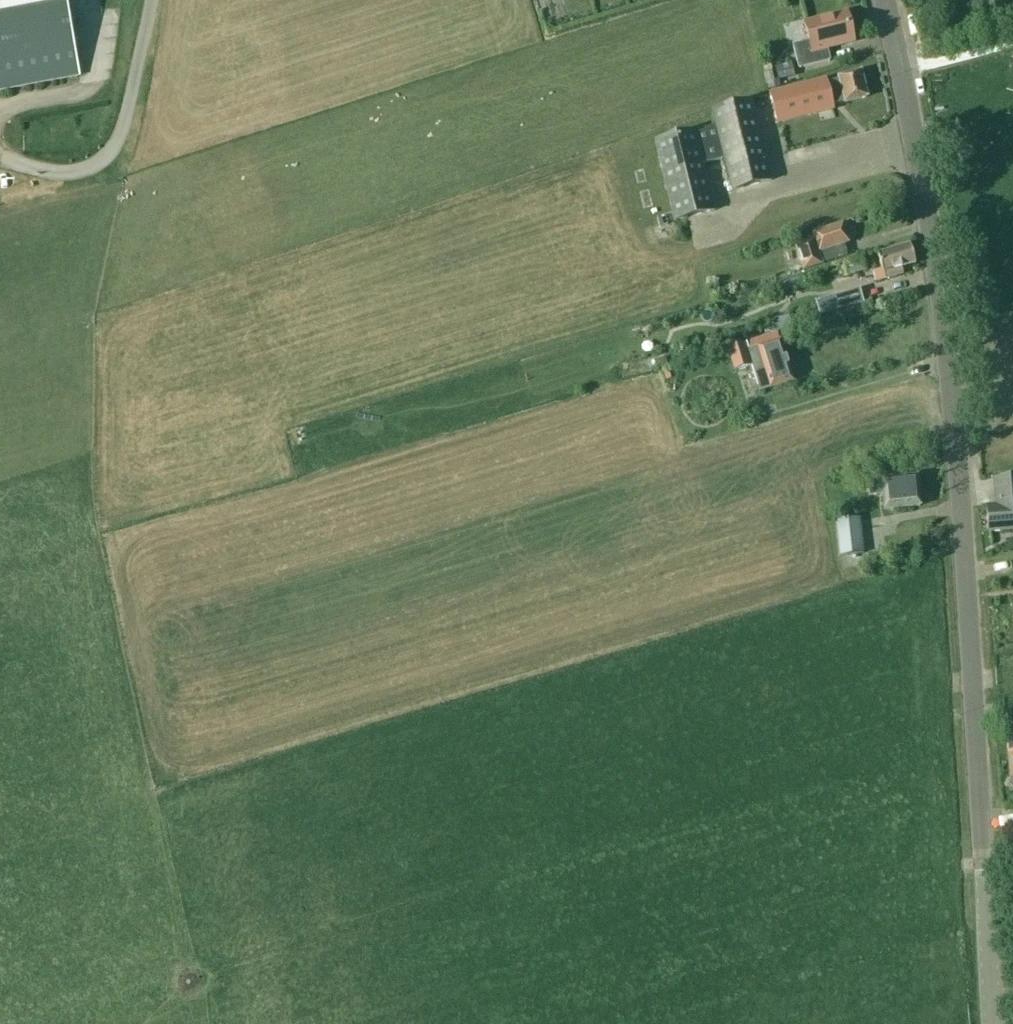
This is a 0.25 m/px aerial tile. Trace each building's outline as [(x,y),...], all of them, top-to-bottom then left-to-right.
[(80,76),(65,0),(0,0),(0,92),(80,76)] [(854,42),(847,13),(805,24),(810,41),(793,45),(799,69),(831,61),(828,49),(854,42)] [(774,80),(770,62),(762,64),(763,74),(765,74),(768,89),(780,87),(779,80),(777,80),(774,80)] [(774,67),(777,80),(779,80),(793,77),(791,64),(774,67)] [(771,94),(771,97),(778,125),(834,110),(834,107),(847,104),(868,99),(861,71),(840,77),(841,80),(829,83),(828,80),(771,94)] [(713,112),(717,127),(656,142),(676,222),(715,212),(703,165),(724,160),(732,192),(772,182),(752,102),(713,112)] [(819,252),(849,243),(844,225),(814,234),(816,240),(796,246),(804,271),(823,265),(819,252)] [(904,269),(916,265),(910,245),(879,255),(887,280),(905,274),(904,269)] [(847,277),(866,271),(863,260),(844,266),(847,277)] [(802,285),(800,278),(784,283),(786,289),(802,285)] [(830,297),(814,302),(819,317),(835,312),(830,297)] [(789,316),(767,322),(771,333),(792,327),(789,316)] [(792,382),(779,341),(776,334),(727,350),(734,372),(751,367),(759,392),(792,382)] [(885,510),(920,506),(917,476),(882,480),(868,481),(870,497),(883,495),(885,510)] [(997,506),(987,507),(988,532),(1012,530),(1012,477),(995,479),(997,506)] [(863,553),(860,517),(835,519),(838,555),(863,553)]
